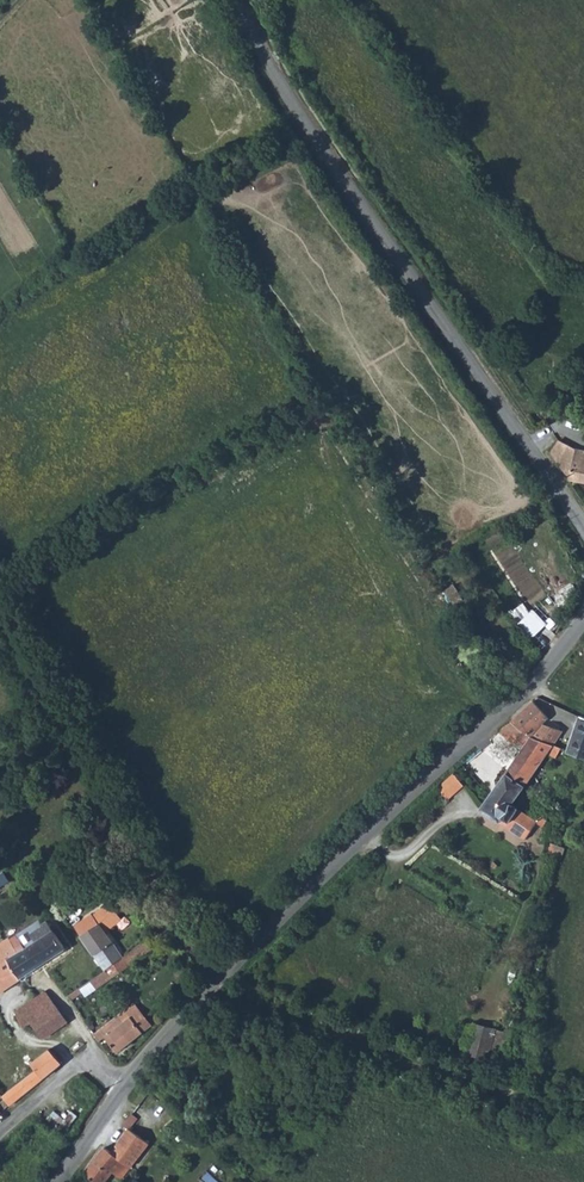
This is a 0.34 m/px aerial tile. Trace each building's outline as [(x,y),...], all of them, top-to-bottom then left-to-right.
[(581,458),(582,448),(557,432),(554,438),(560,443),(555,452),(563,466),(576,479),(583,480),(583,458),(581,458)] [(462,599),(454,586),(446,590),(454,603),(462,599)] [(544,623),(534,611),(520,624),(531,635),(545,623),(544,623)] [(545,623),(550,629),(555,624),(550,618),(544,623),(545,623)] [(497,660),(514,676),(518,672),(512,665),(502,655),(497,660)] [(521,711),(511,721),(512,722),(532,737),(552,746),(562,731),(541,723),(542,722),(545,721),(546,721),(548,718),(533,701),(521,711)] [(567,753),(583,759),(583,718),(582,718),(580,717),(567,753)] [(532,737),(512,722),(499,734),(509,744),(515,738),(524,748),(532,737)] [(524,748),(491,796),(509,807),(511,804),(546,753),(555,758),(560,749),(552,746),(532,737),(524,748)] [(454,774),(439,788),(448,799),(463,785),(454,774)] [(491,796),(480,810),(505,826),(525,839),(536,823),(542,827),(547,820),(540,816),(537,821),(511,804),(509,807),(491,796)] [(551,843),(547,855),(559,859),(561,860),(565,848),(551,843)] [(4,872),(0,874),(0,886),(9,881),(4,872)] [(105,932),(121,919),(108,903),(94,915),(93,914),(84,920),(90,928),(80,935),(105,970),(123,957),(105,932)] [(26,950),(38,967),(65,949),(53,931),(47,922),(42,925),(39,920),(10,938),(21,953),(26,950)] [(90,928),(84,920),(74,927),(80,935),(90,928)] [(38,967),(26,950),(21,953),(10,938),(0,945),(0,992),(38,967)] [(129,966),(153,948),(146,938),(123,957),(129,966)] [(105,970),(111,978),(129,966),(123,957),(105,970)] [(90,980),(96,988),(111,978),(105,970),(97,976),(90,980)] [(83,991),(85,995),(96,988),(90,980),(80,987),(83,991)] [(70,999),(83,991),(80,987),(68,996),(70,999)] [(30,1036),(43,1054),(49,1049),(43,1039),(30,1021),(55,1004),(46,992),(45,991),(16,1011),(16,1012),(23,1026),(19,1029),(26,1038),(30,1036)] [(117,1052),(152,1025),(134,1003),(119,1016),(118,1015),(96,1032),(94,1032),(93,1033),(95,1036),(99,1042),(105,1037),(117,1052)] [(30,1021),(43,1039),(68,1022),(55,1004),(30,1021)] [(474,1024),(467,1054),(488,1059),(496,1029),(474,1024)] [(3,1096),(10,1105),(18,1098),(62,1063),(49,1049),(43,1054),(31,1063),(36,1070),(35,1071),(11,1089),(3,1096)] [(96,1181),(105,1181),(112,1172),(121,1179),(149,1143),(129,1128),(129,1129),(116,1146),(119,1148),(114,1154),(105,1148),(85,1174),(96,1181)]
